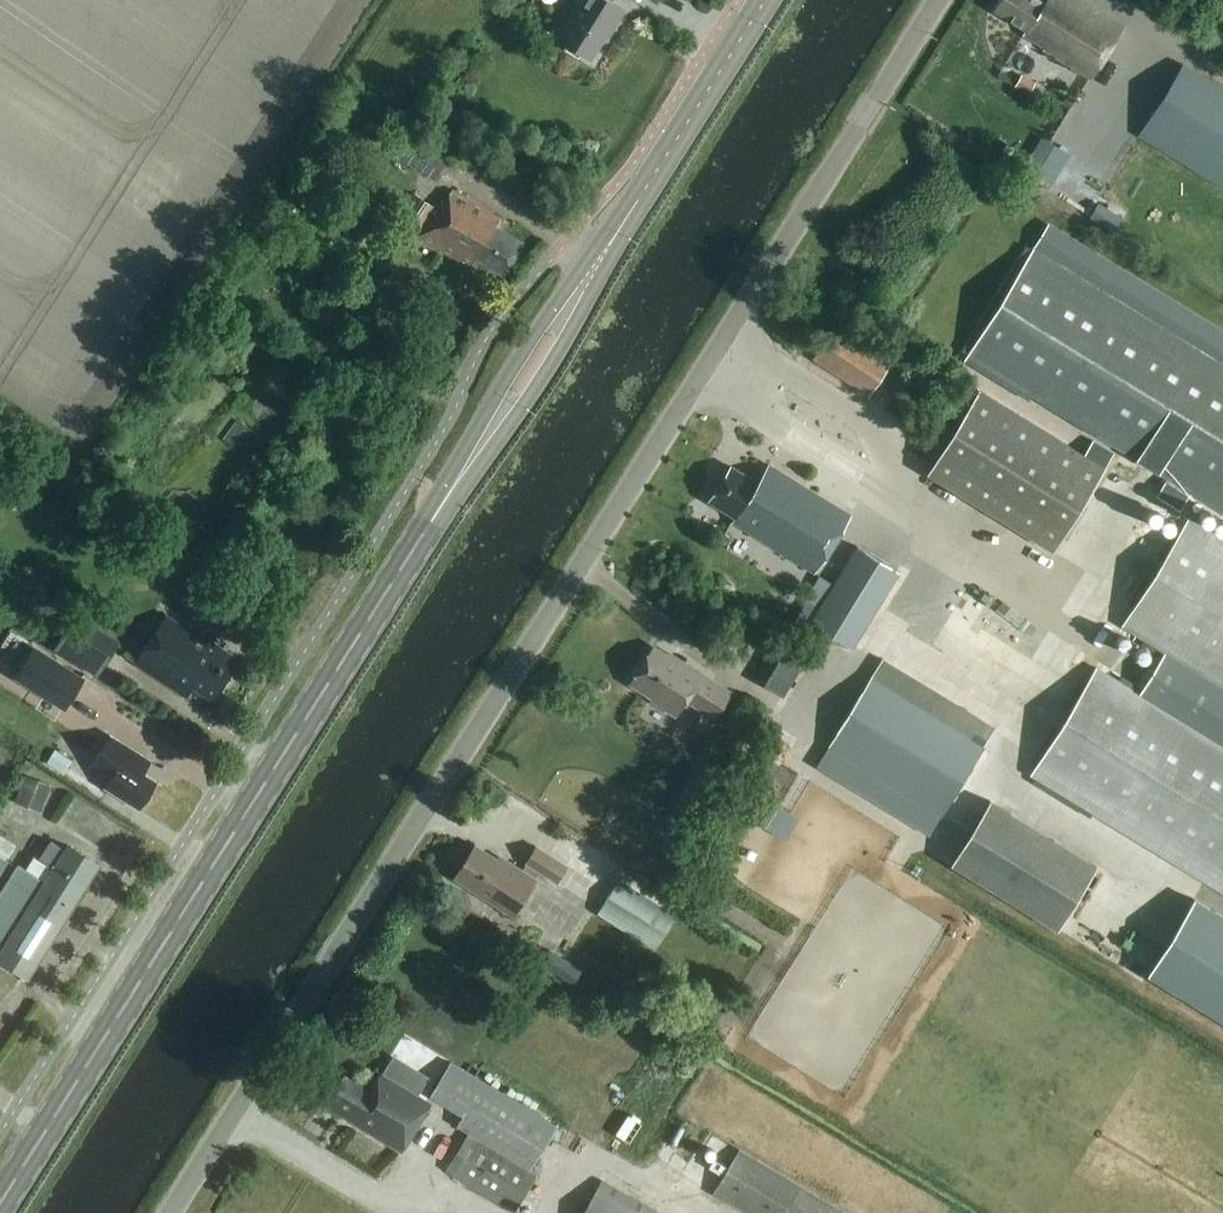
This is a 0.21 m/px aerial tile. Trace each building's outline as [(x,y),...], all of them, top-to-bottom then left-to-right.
[(624,10),(610,2),(611,0),(575,0),(574,2),(578,4),(556,38),(590,59),(610,28),(612,30),(624,10)] [(993,9),(1026,30),(1024,35),(1040,46),(1037,53),(1087,83),(1125,24),(1087,0),(998,0),(993,9)] [(1165,51),(1119,125),(1222,189),(1222,87),(1165,51)] [(1028,97),(1035,85),(1020,76),(1013,88),(1028,97)] [(458,117),(467,100),(454,93),(445,110),(458,117)] [(437,179),(450,157),(406,132),(393,154),(437,179)] [(1070,152),(1041,135),(1020,171),(1048,188),(1070,152)] [(421,228),(417,234),(470,267),(475,258),(503,275),(523,243),(496,226),(501,217),(452,187),(442,204),(437,201),(434,206),(413,193),(399,215),(421,228)] [(1036,248),(967,361),(1165,482),(1155,498),(1179,512),(1188,497),(1222,518),(1222,362),(1036,248)] [(869,396),(891,362),(835,325),(813,360),(869,396)] [(1058,550),(1109,466),(982,389),(931,472),(1058,550)] [(854,514),(769,462),(757,481),(730,464),(708,501),(735,518),(732,522),(818,574),(854,514)] [(1192,518),(1127,625),(1222,683),(1222,536),(1192,518)] [(1113,561),(1133,557),(1130,536),(1109,539),(1113,561)] [(856,650),(904,572),(861,546),(837,585),(821,576),(786,634),(817,653),(828,634),(856,650)] [(218,629),(231,637),(247,612),(226,599),(218,612),(225,617),(218,629)] [(186,697),(193,687),(212,700),(238,660),(210,641),(207,645),(164,616),(133,663),(186,697)] [(113,650),(69,623),(54,646),(98,674),(113,650)] [(85,675),(36,643),(15,676),(64,707),(85,675)] [(667,657),(652,648),(640,667),(637,668),(632,676),(632,679),(630,683),(653,698),(652,700),(676,715),(686,700),(715,718),(731,694),(669,654),(667,657)] [(942,817),(995,729),(883,660),(829,749),(942,817)] [(1101,667),(1036,774),(1222,887),(1222,741),(1101,667)] [(104,772),(113,778),(107,787),(138,808),(155,782),(142,774),(150,762),(110,736),(92,765),(104,772)] [(54,751),(46,763),(62,774),(70,761),(54,751)] [(702,772),(678,812),(694,822),(719,782),(702,772)] [(24,776),(14,803),(40,812),(50,785),(24,776)] [(1057,931),(1098,865),(991,799),(951,865),(1057,931)] [(62,849),(49,840),(38,858),(33,856),(25,868),(18,863),(0,891),(0,958),(27,976),(98,864),(66,844),(62,849)] [(508,866),(475,845),(454,878),(513,915),(535,879),(534,878),(539,870),(556,882),(566,866),(536,847),(526,862),(526,863),(522,870),(510,863),(508,866)] [(472,939),(486,917),(427,878),(412,901),(472,939)] [(599,916),(655,950),(675,916),(620,882),(599,916)] [(553,920),(604,950),(616,931),(565,900),(553,920)] [(1163,952),(1159,959),(1148,976),(1222,1021),(1222,917),(1195,900),(1163,952)] [(575,985),(583,971),(548,950),(540,964),(575,985)] [(540,1177),(529,1171),(557,1125),(453,1060),(431,1096),(463,1116),(457,1126),(474,1137),(451,1175),(513,1212),(517,1212),(540,1177)] [(433,1102),(380,1070),(367,1090),(343,1075),(325,1105),(402,1152),(433,1102)] [(739,1150),(713,1193),(746,1212),(846,1212),(739,1150)] [(603,1183),(585,1212),(653,1212),(603,1183)]
